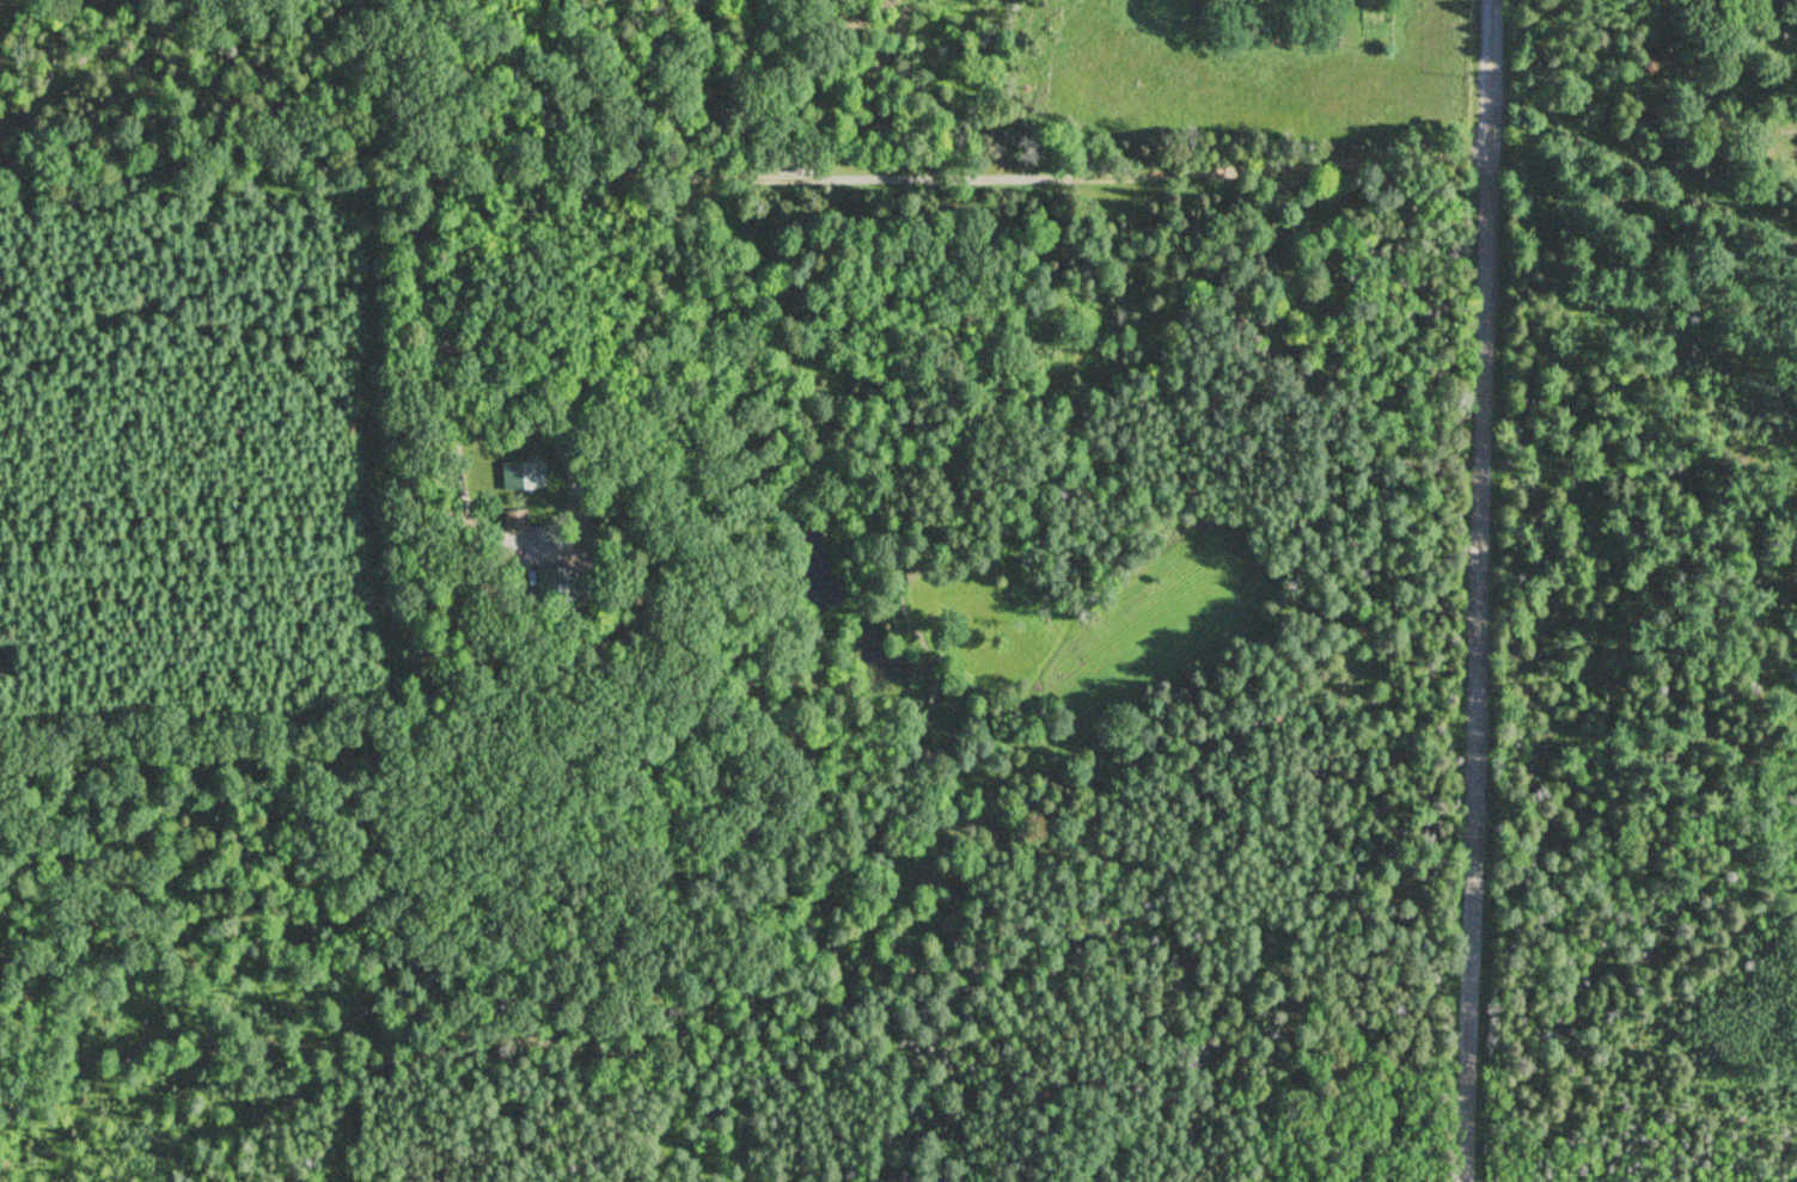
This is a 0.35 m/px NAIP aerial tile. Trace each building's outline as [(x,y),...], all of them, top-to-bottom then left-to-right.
[(500,491),(542,491),(542,464),(500,464),(500,491)]
